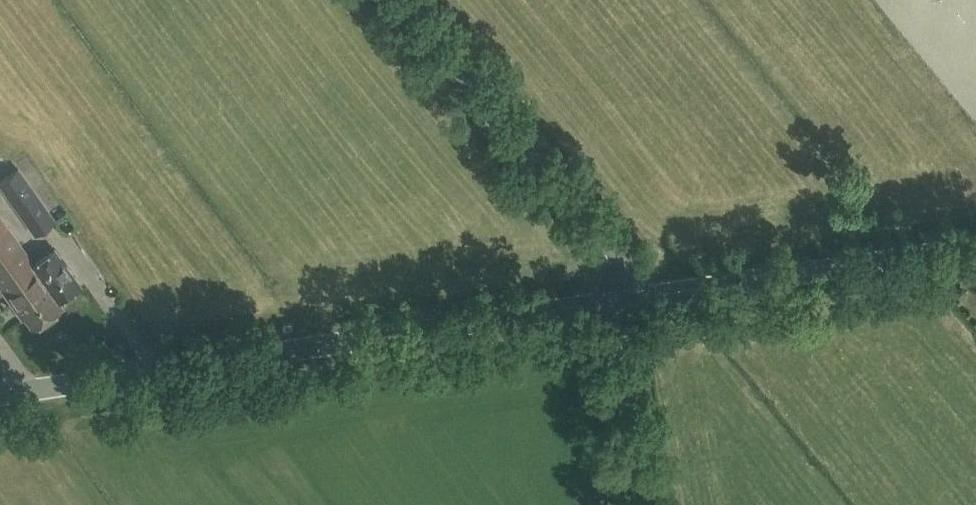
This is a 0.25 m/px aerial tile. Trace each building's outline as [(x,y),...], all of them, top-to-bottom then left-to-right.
[(56,219),(19,167),(0,180),(0,187),(34,234),(56,219)] [(32,259),(0,214),(0,288),(13,307),(16,305),(32,327),(61,307),(57,300),(78,285),(72,277),(74,276),(54,248),(34,262),(32,259)]
